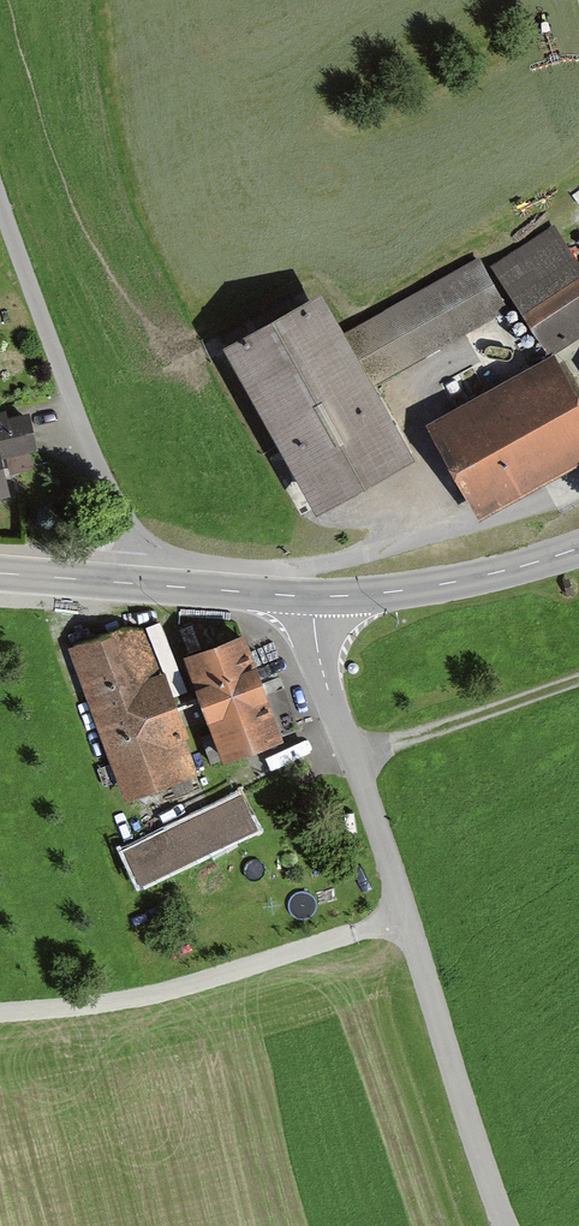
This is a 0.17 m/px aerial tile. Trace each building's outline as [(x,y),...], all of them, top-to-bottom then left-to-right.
[(223,355),(322,517),(418,459),(375,387),(519,300),(554,357),(578,342),(578,264),(557,227),(487,269),(481,259),(348,340),(321,295),(223,355)] [(432,427),(482,519),(578,467),(578,401),(557,359),(432,427)] [(13,496),(9,457),(40,453),(35,417),(14,420),(11,411),(0,416),(0,500),(13,496)] [(122,630),(69,653),(129,809),(197,786),(150,634),(122,630)] [(247,638),(192,657),(228,761),(283,742),(247,638)] [(246,799),(130,850),(146,885),(261,833),(246,799)]
